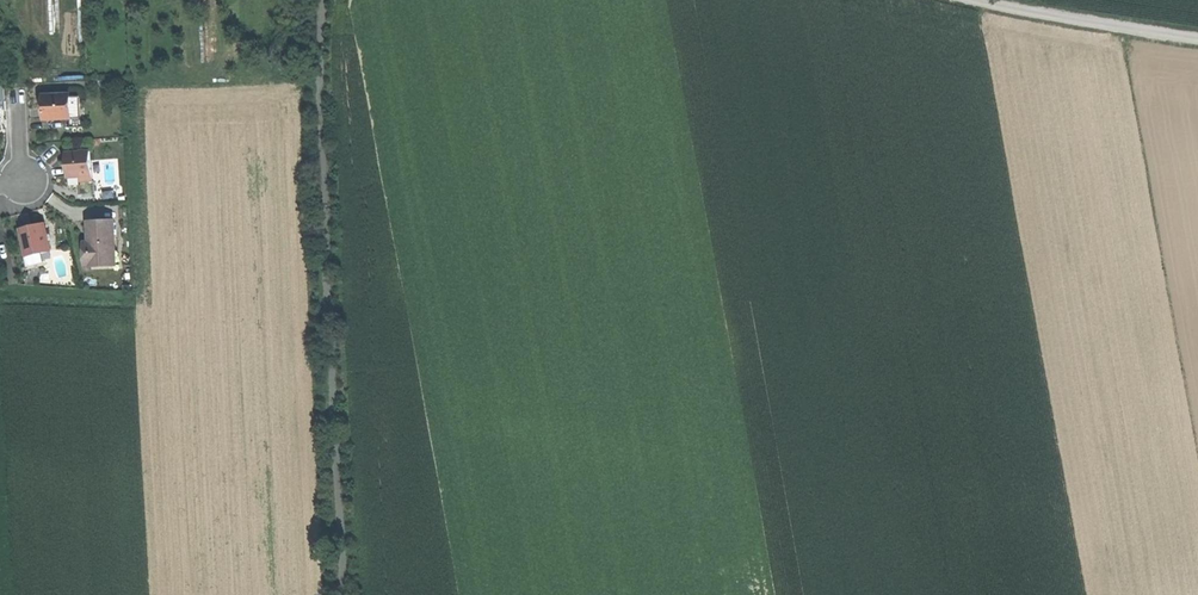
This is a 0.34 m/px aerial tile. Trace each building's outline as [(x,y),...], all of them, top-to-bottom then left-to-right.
[(73,93),(46,93),(46,106),(46,118),(68,118),(67,127),(84,128),(84,117),(81,116),(81,119),(72,119),(73,93)] [(94,152),(69,151),(69,164),(69,175),(82,175),(82,181),(94,180),(94,152)] [(82,184),(82,181),(82,175),(69,175),(70,184),(82,184)] [(117,220),(92,220),(91,227),(91,240),(91,249),(86,249),(86,262),(90,262),(90,264),(115,264),(117,220)] [(44,252),(53,251),(49,223),(35,225),(24,227),(28,254),(25,255),(27,268),(40,266),(40,264),(46,263),(44,252)]
